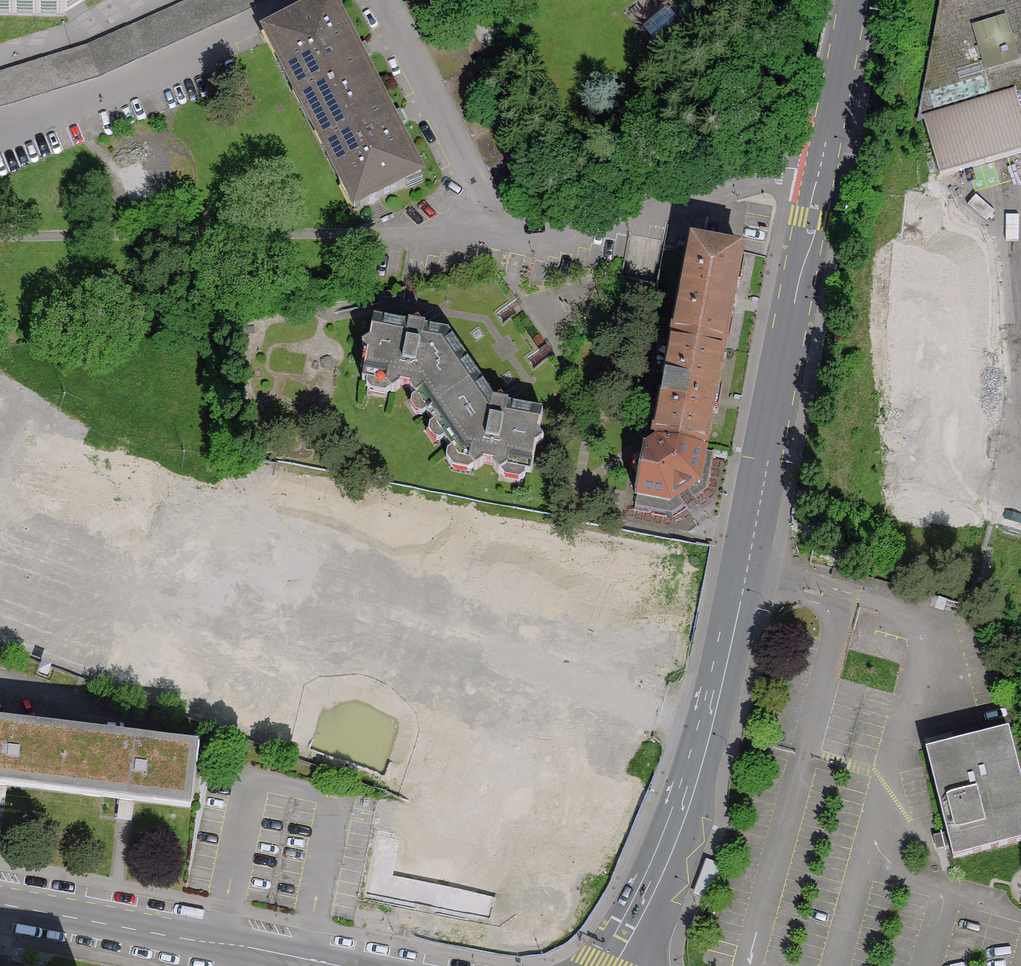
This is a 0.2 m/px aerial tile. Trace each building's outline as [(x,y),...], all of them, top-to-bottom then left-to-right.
[(0,73),(0,104),(99,74),(254,5),(251,0),(185,0),(88,44),(0,73)] [(63,15),(88,0),(0,0),(0,14),(63,15)] [(302,120),(371,90),(332,0),(324,0),(262,27),(302,120)] [(941,177),(1020,153),(1020,107),(1017,92),(1020,91),(1020,0),(947,0),(924,119),(941,177)] [(371,90),(302,120),(343,213),(412,183),(371,90)] [(675,341),(724,349),(742,253),(694,244),(675,341)] [(487,279),(372,301),(377,321),(450,334),(479,371),(504,403),(534,409),(583,418),(557,361),(532,365),(496,312),(501,306),(487,279)] [(450,334),(377,321),(359,379),(410,386),(424,407),(479,371),(450,334)] [(724,349),(675,341),(662,414),(657,439),(705,448),(724,349)] [(479,371),(424,407),(460,460),(525,465),(534,409),(504,403),(479,371)] [(646,446),(648,448),(646,448),(645,448),(640,478),(636,495),(636,496),(637,496),(638,496),(635,511),(674,518),(687,509),(689,512),(700,505),(698,502),(695,498),(708,490),(714,453),(703,451),(703,449),(704,449),(705,448),(657,439),(656,441),(650,433),(649,433),(641,439),(646,446)] [(0,728),(0,792),(67,800),(74,738),(0,728)] [(946,850),(952,848),(954,859),(1020,842),(1020,775),(1010,730),(927,751),(947,831),(941,832),(946,850)] [(199,753),(74,738),(67,800),(192,816),(199,753)] [(488,946),(509,826),(377,804),(361,899),(399,905),(395,930),(488,946)] [(722,867),(709,862),(696,897),(709,902),(722,867)]
